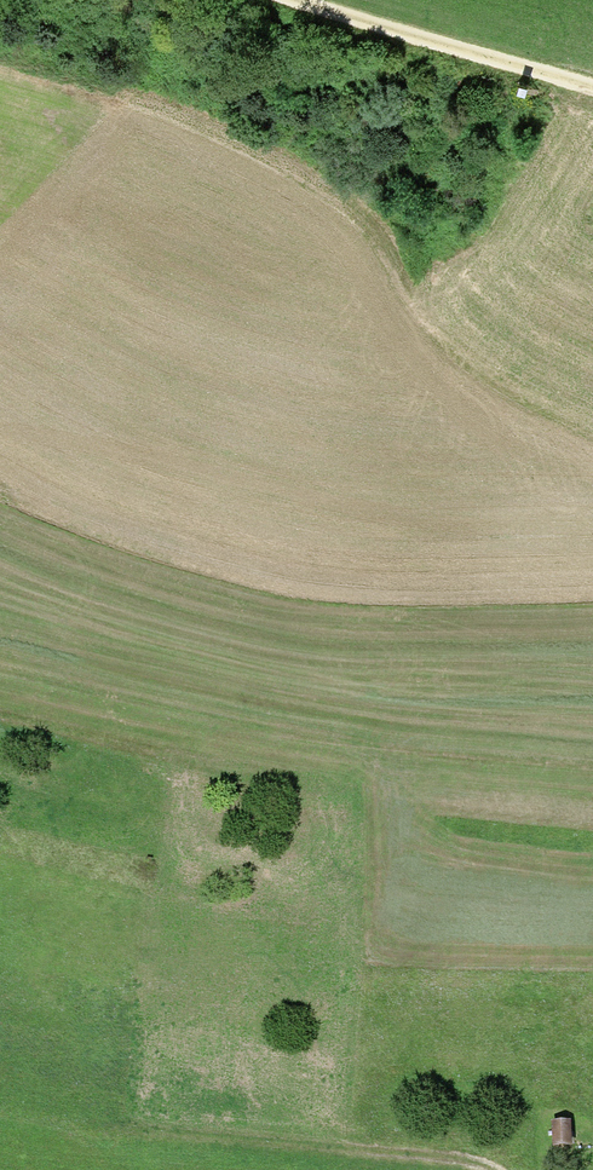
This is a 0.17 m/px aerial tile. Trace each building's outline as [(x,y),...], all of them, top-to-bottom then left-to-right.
[(552,1124),(554,1150),(571,1148),(569,1123),(552,1124)]
